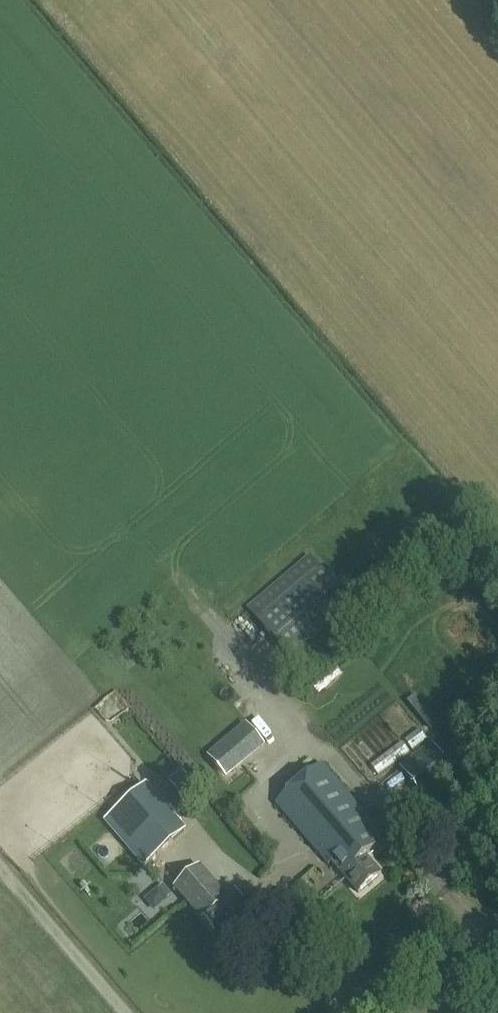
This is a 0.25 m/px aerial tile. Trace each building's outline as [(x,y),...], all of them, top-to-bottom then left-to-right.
[(312,556),(249,610),(292,661),(355,607),(312,556)] [(102,713),(115,726),(128,713),(115,701),(102,713)] [(243,764),(224,741),(209,754),(228,777),(243,764)] [(422,796),(455,772),(433,742),(401,766),(422,796)] [(365,856),(387,840),(321,766),(276,806),(328,865),(331,863),(358,893),(381,874),(365,856)] [(104,821),(144,865),(186,829),(148,784),(104,821)] [(215,934),(245,907),(232,892),(228,896),(201,868),(177,889),(215,934)]
